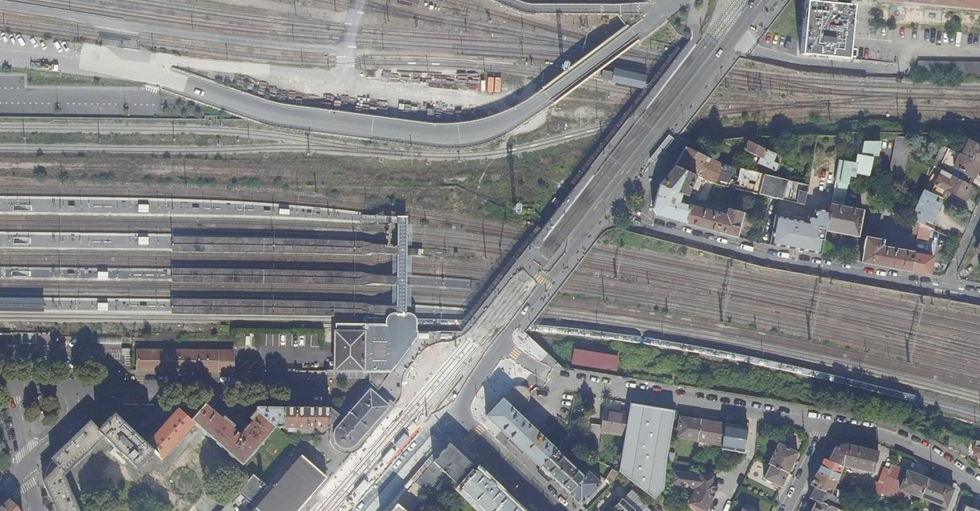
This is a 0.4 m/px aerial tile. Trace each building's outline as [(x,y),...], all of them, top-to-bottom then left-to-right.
[(805,1),(799,54),(846,59),(851,6),(832,3),(832,1),(825,1),(825,3),(805,1)] [(568,63),(566,70),(577,73),(578,65),(568,63)] [(918,63),(918,77),(979,78),(979,63),(918,63)] [(648,75),(614,68),(613,72),(612,80),(611,81),(645,88),(648,75)] [(602,78),(612,80),(613,72),(603,70),(602,78)] [(912,137),(898,136),(890,176),(903,180),(912,137)] [(961,154),(979,163),(979,146),(968,140),(961,154)] [(767,149),(749,141),(744,150),(760,157),(757,162),(775,171),(779,164),(773,161),(779,147),(770,143),(767,149)] [(839,159),(835,181),(849,184),(851,175),(869,179),(873,158),(878,159),(881,143),(860,143),(856,162),(839,159)] [(685,147),(675,166),(696,175),(715,184),(724,165),(685,147)] [(971,183),(979,163),(961,154),(960,154),(950,174),(971,183)] [(715,184),(718,185),(806,205),(809,185),(724,165),(715,184)] [(675,166),(660,184),(682,193),(687,196),(691,187),(698,190),(701,183),(693,180),(696,175),(675,166)] [(925,190),(936,196),(936,195),(943,198),(947,190),(963,199),(963,198),(967,191),(970,184),(971,183),(950,174),(948,173),(945,179),(939,176),(930,192),(925,189),(925,190)] [(835,181),(831,204),(845,207),(849,184),(835,181)] [(656,214),(686,223),(691,206),(691,205),(693,205),(695,199),(688,196),(686,205),(679,203),(682,193),(660,184),(653,208),(656,214)] [(933,201),(936,196),(925,190),(914,213),(917,215),(932,222),(940,204),(933,201)] [(967,191),(963,198),(968,199),(971,193),(967,191)] [(686,223),(737,237),(742,217),(743,213),(712,203),(710,211),(691,206),(686,223)] [(827,230),(858,236),(863,210),(857,209),(858,206),(853,205),(852,208),(845,207),(831,204),(830,211),(827,230)] [(911,271),(914,254),(914,253),(881,247),(883,241),(875,239),(877,233),(880,233),(884,206),(872,204),(866,238),(862,262),(911,271)] [(775,221),(827,230),(830,211),(817,208),(815,216),(810,215),(809,222),(776,216),(775,221)] [(919,223),(933,229),(934,226),(933,223),(932,222),(917,215),(915,220),(919,223)] [(917,234),(919,223),(915,220),(907,217),(904,232),(917,234)] [(771,246),(822,255),(827,230),(775,221),(771,246)] [(911,271),(930,275),(933,258),(914,254),(911,271)] [(174,299),(173,314),(301,316),(385,317),(388,317),(391,315),(394,313),(394,311),(386,311),(386,310),(387,306),(394,306),(394,304),(370,303),(231,300),(174,299)] [(385,321),(384,324),(371,324),(337,323),(337,329),(334,329),(334,370),(362,370),(363,371),(370,372),(392,372),(400,360),(407,350),(415,339),(417,337),(417,331),(417,329),(416,329),(415,325),(414,320),(405,313),(397,313),(394,313),(391,315),(388,317),(385,321)] [(138,349),(138,370),(239,371),(238,351),(138,349)] [(617,357),(574,350),(572,362),(615,370),(617,357)] [(370,377),(370,382),(379,389),(388,377),(392,372),(370,372),(370,377)] [(555,450),(567,439),(565,438),(555,450),(516,413),(527,402),(528,399),(529,395),(528,392),(527,389),(522,386),(518,386),(516,386),(513,388),(506,395),(486,416),(540,467),(555,450)] [(369,389),(336,426),(339,430),(337,433),(336,437),(336,440),(338,444),(340,447),(343,449),(347,450),(350,450),(355,448),(357,447),(391,408),(378,396),(369,389)] [(671,428),(675,411),(630,404),(628,414),(625,436),(619,471),(654,499),(663,489),(665,463),(671,428)] [(207,406),(174,405),(176,408),(193,423),(203,412),(208,407),(207,406)] [(283,407),(252,406),(252,408),(255,410),(255,411),(274,427),(275,427),(282,427),(283,407)] [(203,412),(193,423),(241,465),(274,427),(255,411),(249,418),(252,420),(248,424),(243,430),(244,430),(240,435),(232,427),(233,426),(231,424),(231,423),(226,418),(225,419),(223,417),(221,418),(208,407),(203,412)] [(329,407),(283,407),(282,427),(283,427),(287,427),(294,427),(313,428),(329,428),(329,407)] [(176,408),(144,444),(151,451),(161,460),(191,426),(193,423),(176,408)] [(625,436),(628,414),(603,410),(601,425),(600,432),(625,436)] [(51,459),(58,466),(43,481),(56,510),(78,510),(63,475),(103,436),(135,467),(151,451),(144,444),(113,414),(98,429),(90,421),(51,459)] [(697,441),(700,420),(679,417),(676,437),(697,441)] [(722,446),(725,424),(700,420),(697,441),(697,442),(722,446)] [(598,442),(600,432),(601,425),(591,424),(588,440),(598,442)] [(748,428),(725,424),(722,446),(721,449),(743,452),(748,428)] [(294,437),(312,437),(313,428),(294,427),(295,432),(294,437)] [(329,429),(329,428),(313,428),(312,437),(322,437),(329,429)] [(970,440),(950,435),(948,447),(954,448),(954,451),(960,452),(959,455),(967,456),(970,440)] [(577,448),(567,439),(555,450),(540,467),(567,493),(583,476),(577,471),(580,468),(575,463),(572,466),(567,461),(577,448)] [(449,443),(475,468),(478,465),(454,442),(449,443)] [(428,467),(414,482),(426,492),(439,477),(450,487),(454,483),(458,487),(476,469),(475,468),(449,443),(428,467)] [(428,467),(449,443),(444,443),(437,450),(425,464),(428,467)] [(771,465),(788,473),(798,453),(778,443),(768,464),(771,465)] [(842,466),(848,467),(874,474),(879,452),(858,447),(844,444),(835,447),(828,461),(842,466)] [(328,445),(323,451),(334,461),(339,455),(328,445)] [(326,477),(300,456),(292,465),(270,490),(264,484),(258,479),(253,475),(237,493),(244,499),(254,508),(252,510),(296,510),(326,477)] [(822,461),(816,474),(837,482),(841,483),(847,468),(842,466),(828,461),(823,459),(822,461)] [(781,487),(788,473),(771,465),(764,479),(781,487)] [(894,474),(896,468),(890,466),(888,472),(894,474)] [(476,469),(458,487),(458,488),(482,510),(520,510),(476,469)] [(610,485),(618,473),(612,470),(604,481),(610,485)] [(588,471),(583,476),(567,493),(580,505),(601,483),(588,471)] [(673,471),(671,484),(679,486),(680,482),(684,482),(691,489),(695,489),(688,505),(695,510),(706,510),(718,487),(711,486),(713,477),(673,471)] [(899,490),(920,498),(927,479),(907,471),(899,490)] [(875,488),(880,490),(886,474),(881,472),(877,482),(875,488)] [(816,474),(810,485),(815,487),(837,497),(840,491),(836,489),(838,485),(835,484),(837,482),(816,474)] [(927,479),(920,498),(946,508),(953,489),(927,479)] [(426,493),(426,492),(414,482),(396,504),(389,510),(411,510),(426,493)] [(866,494),(877,498),(880,490),(875,488),(869,486),(866,494)] [(815,487),(810,498),(817,500),(832,507),(837,497),(815,487)] [(667,493),(663,489),(654,499),(653,500),(657,504),(663,498),(667,493)] [(631,490),(622,499),(627,503),(636,494),(631,490)] [(646,507),(648,505),(636,494),(627,503),(622,499),(621,498),(610,510),(643,510),(646,507)] [(9,499),(0,507),(0,510),(21,510),(9,499)] [(244,499),(235,510),(236,510),(252,510),(254,508),(244,499)] [(837,508),(832,507),(817,500),(811,510),(836,510),(837,508)]
